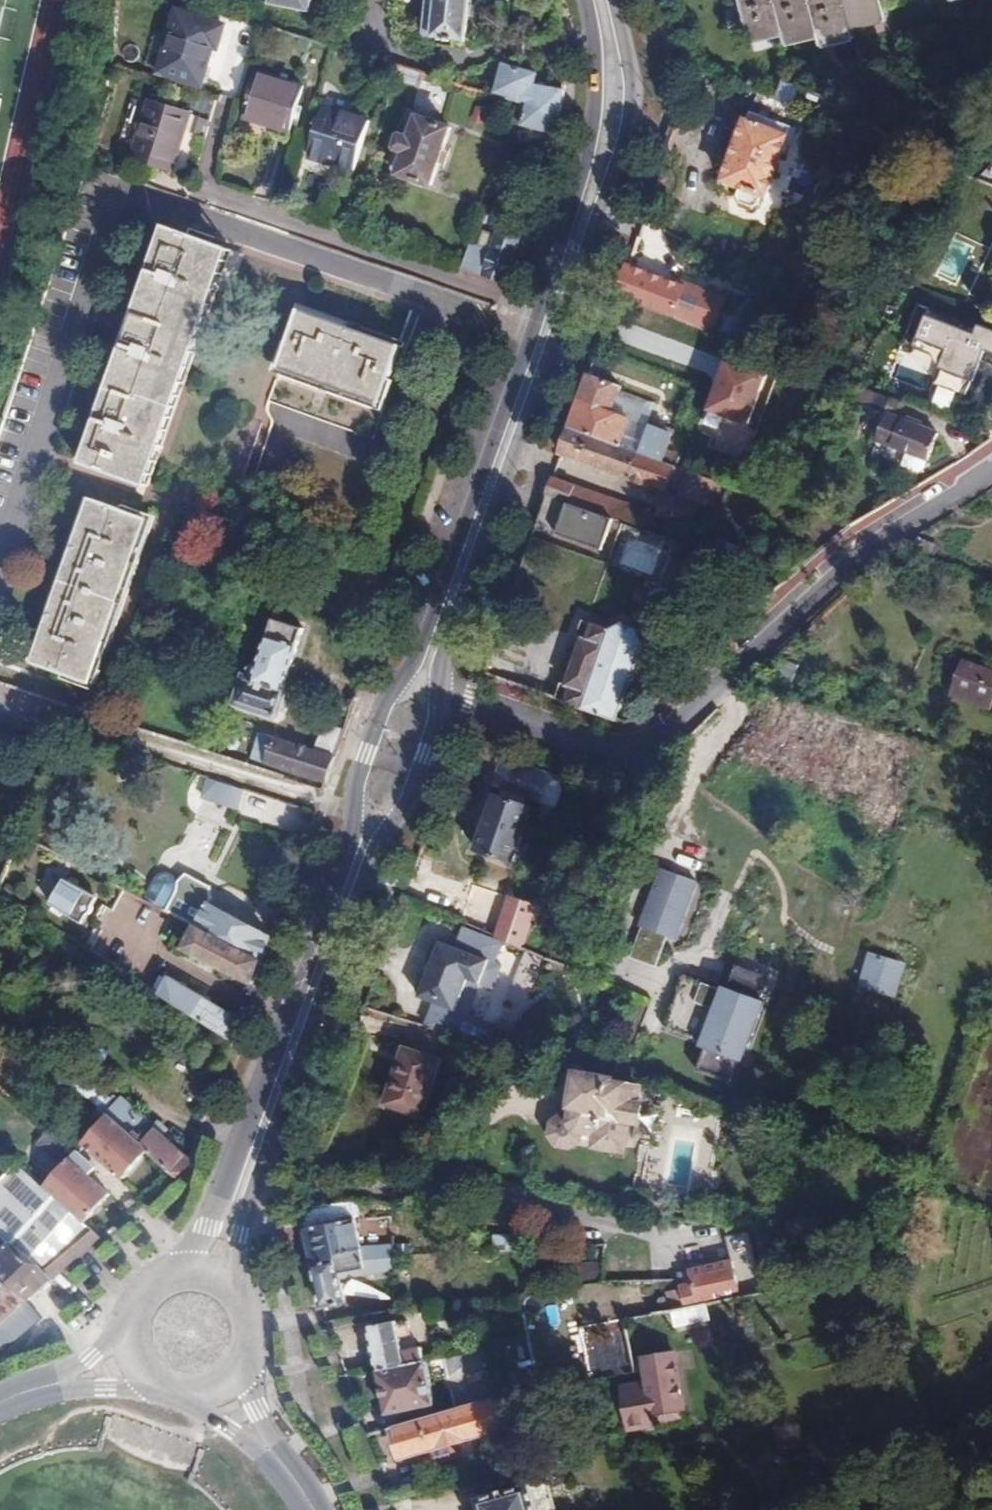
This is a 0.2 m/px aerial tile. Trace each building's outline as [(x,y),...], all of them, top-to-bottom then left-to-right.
[(265,11),(306,19),(309,6),(317,2),(318,0),(267,0),(265,11)] [(423,36),(426,40),(469,43),(473,0),(426,0),(423,36)] [(749,42),(783,35),(785,44),(817,37),(820,47),(853,40),(850,29),(884,22),(879,0),(740,0),(742,12),(741,12),(743,33),(747,33),(749,42)] [(226,30),(182,16),(164,73),(201,85),(214,48),(220,50),(226,30)] [(494,95),(524,103),(531,105),(559,112),(562,98),(562,80),(555,79),(554,89),(531,87),(534,75),(502,66),(494,95)] [(304,90),(259,76),(246,122),(291,134),(304,90)] [(559,112),(531,105),(524,127),(553,134),(559,112)] [(188,117),(149,106),(134,162),(173,174),(188,117)] [(368,119),(322,108),(309,157),(355,169),(368,119)] [(784,126),(749,112),(746,120),(735,123),(719,167),(724,174),(722,180),(734,185),(732,192),(737,200),(746,203),(756,201),(759,194),(764,196),(787,135),(782,133),(784,126)] [(430,183),(449,126),(418,116),(417,118),(409,115),(402,134),(400,133),(396,146),(399,147),(392,169),(401,172),(400,173),(430,183)] [(228,247),(164,225),(87,461),(149,482),(228,247)] [(466,270),(503,283),(519,238),(497,231),(490,252),(465,244),(457,268),(466,270)] [(627,265),(616,298),(670,317),(708,331),(720,297),(682,281),(681,285),(627,265)] [(398,342),(301,309),(271,396),(372,430),(383,400),(378,398),(398,342)] [(977,333),(927,316),(918,345),(947,354),(938,379),(991,397),(991,396),(991,330),(979,326),(977,333)] [(727,357),(693,436),(740,456),(774,377),(727,357)] [(925,390),(931,373),(899,363),(894,380),(925,390)] [(588,375),(569,428),(619,445),(627,420),(611,414),(620,386),(588,375)] [(903,420),(909,403),(883,394),(877,411),(892,416),(883,440),(915,452),(910,467),(923,471),(931,467),(943,435),(903,420)] [(648,423),(638,452),(658,459),(668,430),(648,423)] [(711,505),(719,481),(665,462),(658,459),(638,452),(619,445),(569,428),(566,438),(560,455),(648,487),(649,484),(667,490),(668,485),(676,487),(680,475),(686,477),(680,494),(711,505)] [(622,524),(638,529),(646,509),(573,483),(572,486),(552,479),(546,496),(613,521),(622,524)] [(546,496),(535,526),(602,550),(613,521),(546,496)] [(692,505),(665,496),(658,514),(685,524),(692,505)] [(139,521),(81,502),(27,664),(85,683),(139,521)] [(554,698),(614,720),(642,642),(634,627),(623,622),(611,628),(582,619),(575,638),(581,639),(575,658),(570,671),(565,686),(559,684),(554,698)] [(305,630),(275,620),(258,667),(249,672),(238,703),(274,716),(280,714),(286,698),(282,691),(305,630)] [(570,671),(575,658),(569,655),(564,669),(570,671)] [(967,661),(963,671),(954,698),(988,710),(991,697),(991,671),(967,661)] [(263,760),(326,782),(342,735),(344,732),(328,726),(319,752),(263,732),(257,750),(265,752),(263,760)] [(501,798),(497,797),(479,849),(513,861),(531,809),(524,807),(526,800),(555,811),(566,781),(504,759),(493,788),(504,792),(501,798)] [(228,801),(234,785),(207,777),(203,793),(228,801)] [(702,882),(664,867),(640,926),(643,928),(632,956),(657,966),(669,937),(678,940),(702,882)] [(262,960),(271,934),(213,904),(210,909),(178,893),(177,892),(179,888),(181,882),(177,875),(171,872),(164,873),(159,879),(148,900),(164,908),(195,924),(262,960)] [(94,894),(65,878),(61,884),(58,885),(55,887),(53,889),(52,892),(51,897),(52,901),(49,907),(78,923),(82,914),(84,916),(87,916),(89,915),(91,913),(93,910),(93,907),(92,905),(90,902),(94,894)] [(506,898),(495,933),(519,942),(532,907),(506,898)] [(254,982),(262,960),(195,924),(185,948),(254,982)] [(459,947),(443,941),(421,996),(468,1016),(481,984),(494,989),(503,966),(496,962),(505,940),(466,927),(459,947)] [(895,999),(906,963),(869,952),(858,988),(895,999)] [(165,974),(158,993),(198,1017),(219,1030),(234,1040),(240,1021),(165,974)] [(769,1002),(725,986),(723,991),(704,984),(697,1004),(716,1011),(702,1049),(745,1065),(769,1002)] [(228,1056),(234,1040),(219,1030),(212,1049),(228,1056)] [(439,1057),(403,1045),(385,1101),(420,1113),(439,1057)] [(640,1076),(571,1059),(560,1094),(566,1096),(562,1109),(551,1115),(547,1126),(556,1140),(568,1144),(578,1136),(580,1125),(591,1128),(589,1136),(622,1146),(631,1115),(634,1116),(641,1093),(636,1092),(640,1076)] [(70,1064),(59,1075),(83,1096),(95,1105),(107,1116),(117,1105),(93,1084),(91,1086),(79,1076),(81,1073),(70,1064)] [(95,1105),(83,1096),(61,1122),(72,1131),(95,1105)] [(123,1099),(117,1105),(107,1116),(119,1126),(144,1147),(175,1173),(189,1160),(123,1099)] [(121,1174),(144,1147),(119,1126),(107,1116),(95,1105),(72,1131),(83,1141),(121,1174)] [(67,1146),(46,1126),(36,1138),(57,1158),(67,1146)] [(53,1194),(86,1222),(111,1193),(69,1157),(68,1157),(43,1186),(53,1194)] [(40,1290),(71,1263),(102,1236),(86,1222),(53,1194),(43,1186),(18,1164),(0,1184),(0,1234),(13,1245),(3,1256),(40,1290)] [(305,1235),(310,1257),(341,1251),(336,1221),(361,1217),(359,1201),(351,1201),(305,1200),(305,1235)] [(681,1246),(683,1262),(708,1259),(706,1243),(681,1246)] [(363,1253),(385,1250),(384,1244),(362,1248),(363,1253)] [(317,1291),(320,1302),(345,1298),(339,1265),(386,1256),(385,1250),(363,1253),(362,1248),(341,1251),(310,1257),(317,1291)] [(28,1301),(40,1290),(3,1256),(0,1259),(0,1277),(28,1301)] [(712,1302),(750,1295),(743,1259),(698,1268),(700,1282),(689,1284),(694,1306),(702,1304),(712,1302)] [(598,1262),(577,1264),(578,1279),(600,1277),(598,1262)] [(28,1301),(0,1277),(0,1324),(28,1301)] [(679,1288),(667,1290),(671,1311),(682,1309),(679,1288)] [(0,1324),(0,1339),(9,1347),(46,1317),(28,1301),(0,1324)] [(367,1324),(375,1370),(422,1362),(418,1344),(397,1347),(396,1335),(412,1332),(410,1316),(367,1324)] [(0,1339),(0,1355),(9,1347),(0,1339)] [(678,1352),(651,1357),(656,1385),(628,1390),(635,1428),(690,1418),(678,1352)] [(422,1362),(375,1370),(382,1413),(429,1404),(422,1362)] [(450,1417),(398,1430),(404,1455),(427,1449),(430,1461),(467,1451),(464,1440),(502,1430),(496,1404),(457,1415),(450,1417)] [(536,1487),(542,1509),(558,1509),(551,1483),(536,1487)] [(536,1487),(480,1502),(482,1509),(542,1509),(536,1487)]
